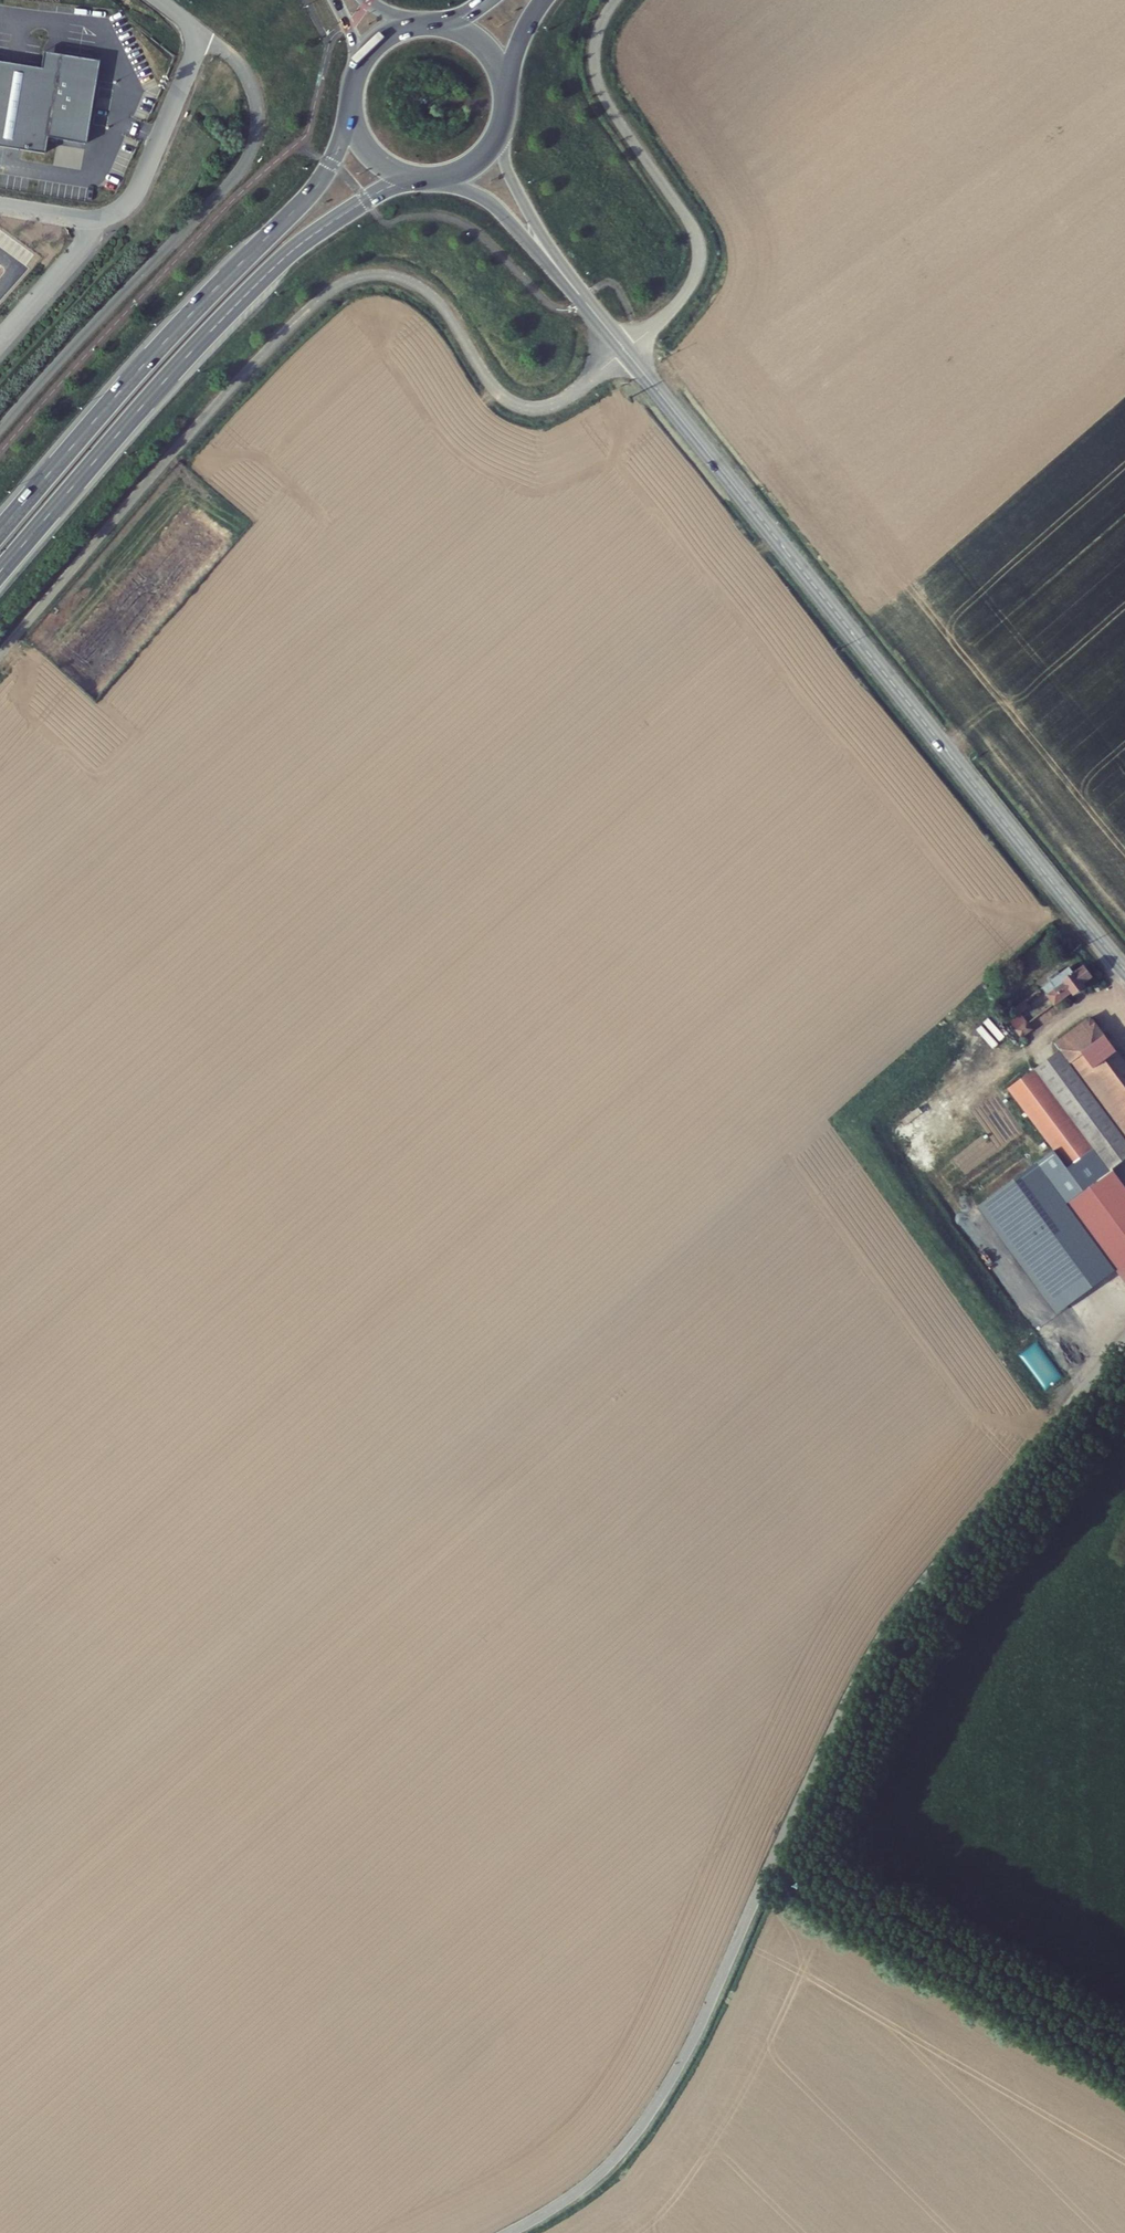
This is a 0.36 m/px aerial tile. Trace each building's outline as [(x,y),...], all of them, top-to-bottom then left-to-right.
[(44,154),(47,138),(85,143),(99,60),(43,52),(40,68),(0,62),(0,146),(44,154)] [(1074,995),(1084,987),(1083,984),(1092,977),(1084,966),(1074,974),(1069,968),(1060,975),(1057,972),(1047,979),(1051,984),(1044,989),(1049,996),(1055,1005),(1072,992),(1074,995)] [(1032,1030),(1020,1014),(1031,1006),(1027,999),(1006,1015),(1022,1037),(1032,1030)] [(1090,1018),(1055,1044),(1061,1051),(1009,1088),(1054,1149),(1084,1190),(1112,1169),(1124,1160),(1124,1064),(1090,1018)] [(1083,1191),(1054,1149),(977,1206),(1057,1314),(1116,1269),(1067,1203),(1083,1191)] [(1112,1169),(1083,1191),(1067,1203),(1116,1269),(1124,1282),(1124,1187),(1112,1169)]
